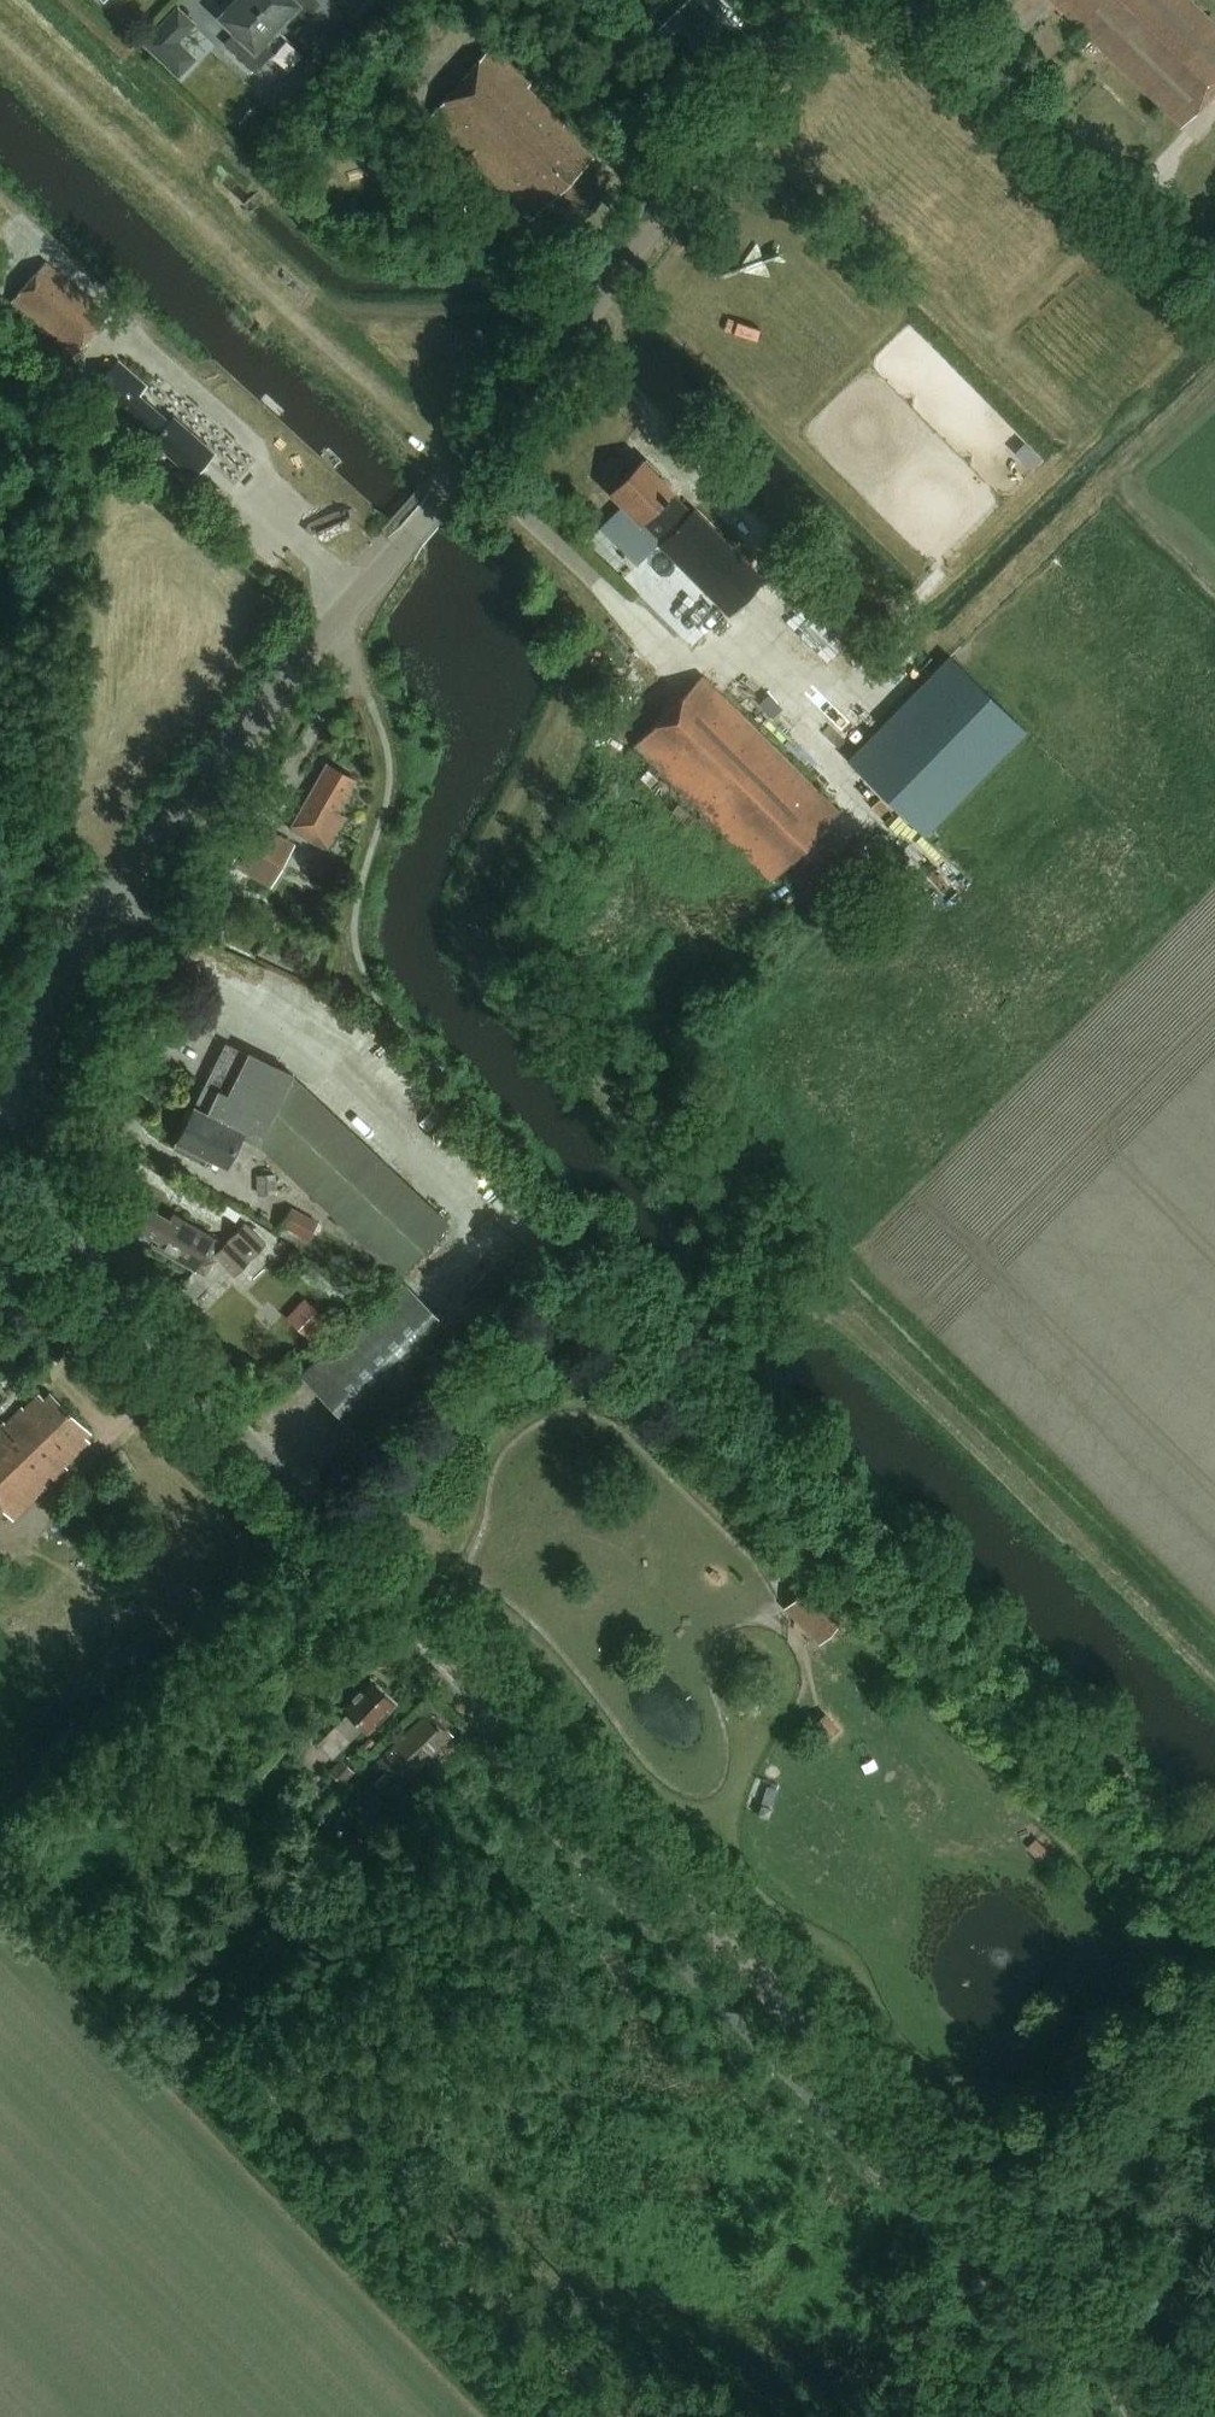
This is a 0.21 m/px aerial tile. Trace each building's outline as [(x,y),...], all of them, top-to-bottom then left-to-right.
[(277,28),(248,0),(235,0),(217,19),(237,39),(227,49),(253,74),(272,55),(261,45),(277,28)] [(277,28),(289,16),(299,26),(318,6),(312,0),(248,0),(277,28)] [(652,12),(661,20),(656,25),(671,39),(675,34),(690,49),(693,46),(696,50),(708,38),(705,34),(718,21),(697,0),(664,0),(652,12)] [(1214,94),(1214,19),(1195,0),(1053,0),(1185,125),(1214,94)] [(182,2),(147,41),(187,77),(206,56),(188,40),(204,22),(182,2)] [(578,225),(607,193),(582,169),(595,154),(565,126),(569,122),(528,84),(532,80),(494,45),(426,119),(532,220),(551,200),(578,225)] [(71,356),(107,315),(46,261),(10,302),(71,356)] [(193,477),(214,453),(172,416),(168,420),(139,394),(146,386),(117,361),(94,388),(193,477)] [(729,612),(764,577),(693,507),(690,511),(656,477),(661,472),(644,455),(610,489),(661,539),(659,542),(729,612)] [(865,664),(894,634),(852,593),(823,623),(865,664)] [(950,653),(848,759),(923,831),(1025,725),(950,653)] [(803,892),(842,852),(821,831),(840,811),(701,676),(632,746),(771,882),(782,871),(803,892)] [(327,764),(291,828),(318,843),(354,779),(327,764)] [(268,891),(293,847),(254,825),(229,868),(268,891)] [(292,1196),(304,1184),(400,1275),(449,1223),(291,1074),(292,1074),(275,1066),(277,1063),(261,1056),(260,1058),(248,1053),(248,1054),(226,1043),(194,1107),(173,1148),(195,1159),(198,1152),(226,1166),(241,1135),(261,1144),(286,1168),(275,1179),(292,1196)] [(258,1192),(273,1192),(272,1172),(257,1172),(258,1192)] [(281,1226),(307,1240),(317,1221),(291,1207),(281,1226)] [(234,1275),(265,1243),(245,1223),(224,1243),(172,1213),(169,1220),(150,1209),(148,1214),(145,1212),(139,1223),(142,1224),(139,1229),(163,1242),(159,1249),(194,1270),(194,1269),(205,1275),(213,1260),(211,1258),(214,1255),(234,1275)] [(493,1265),(469,1290),(490,1311),(515,1286),(493,1265)] [(362,1439),(463,1341),(400,1277),(299,1375),(362,1439)] [(70,1413),(50,1392),(44,1399),(39,1394),(24,1409),(22,1407),(5,1424),(4,1423),(0,1426),(0,1480),(70,1413)] [(0,1480),(0,1509),(13,1521),(67,1469),(65,1466),(90,1442),(86,1438),(91,1433),(70,1413),(0,1480)] [(785,1609),(819,1644),(840,1624),(806,1589),(785,1609)] [(395,1701),(370,1677),(341,1707),(347,1712),(318,1743),(332,1757),(360,1726),(368,1733),(382,1718),(380,1717),(395,1701)] [(385,1798),(452,1734),(429,1710),(377,1760),(387,1771),(372,1785),(385,1798)]
